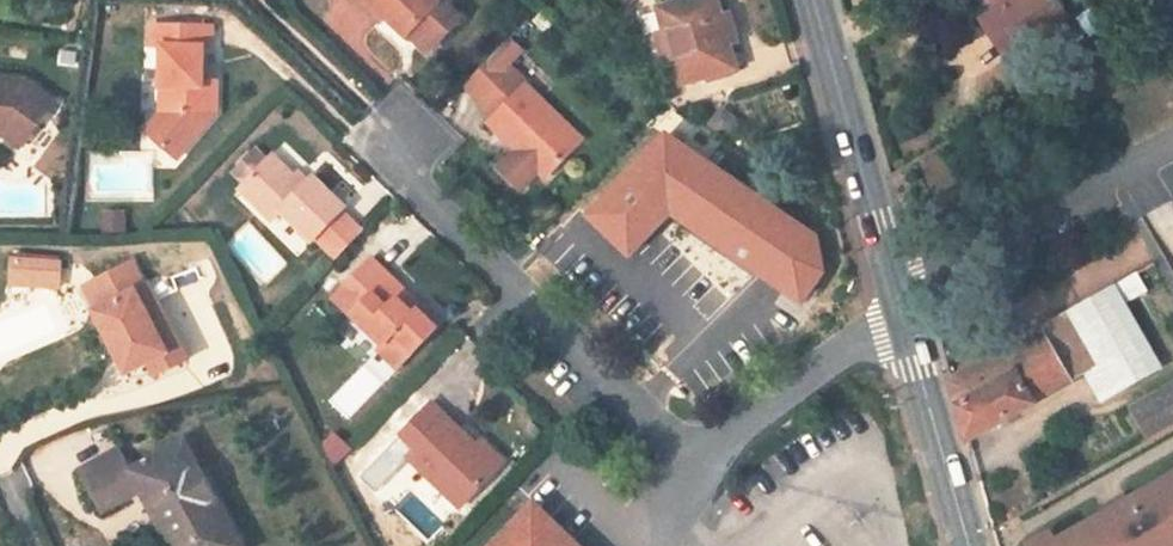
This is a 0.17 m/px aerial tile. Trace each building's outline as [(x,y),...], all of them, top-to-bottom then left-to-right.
[(368,0),(356,0),(380,23),(386,17),(368,0)] [(386,17),(407,37),(410,35),(429,53),(461,20),(446,6),(443,9),(439,5),(433,0),(368,0),(386,17)] [(721,18),(716,0),(691,0),(659,9),(666,33),(657,36),(665,63),(674,61),(681,85),(736,69),(729,45),(736,43),(728,16),(721,18)] [(1007,59),(1067,18),(1055,0),(991,0),(997,10),(981,21),(1007,59)] [(161,112),(144,131),(176,159),(216,114),(216,82),(202,82),(203,48),(211,49),(212,27),(152,26),(152,47),(162,47),(162,86),(169,87),(169,112),(161,112)] [(508,67),(508,66),(522,52),(509,40),(495,55),(508,67)] [(464,87),(480,103),(513,70),(508,66),(508,67),(495,55),(464,87)] [(520,142),(514,148),(517,151),(538,172),(545,179),(582,142),(526,87),(528,85),(513,70),(480,103),(499,121),(520,142)] [(10,122),(29,136),(55,102),(26,80),(0,77),(0,121),(10,122)] [(162,86),(161,112),(169,112),(169,87),(162,86)] [(4,136),(20,148),(29,136),(10,122),(0,121),(0,136),(4,136)] [(514,148),(520,142),(499,121),(493,128),(514,148)] [(230,176),(242,188),(265,163),(253,151),(230,176)] [(538,172),(517,151),(500,168),(521,189),(538,172)] [(272,221),(281,212),(313,242),(315,240),(343,211),(345,208),(312,177),(308,182),(303,186),(294,177),(272,156),(265,163),(242,188),(240,190),(272,221)] [(298,173),(294,177),(303,186),(308,182),(298,173)] [(738,290),(747,291),(723,206),(658,225),(671,272),(636,309),(685,356),(730,310),(724,304),(738,290)] [(364,231),(343,211),(315,240),(336,260),(364,231)] [(389,278),(370,260),(334,298),(383,344),(379,349),(399,369),(436,330),(416,310),(412,315),(382,285),(389,278)] [(40,262),(12,261),(11,285),(39,287),(40,262)] [(60,264),(40,262),(39,287),(59,288),(60,264)] [(97,309),(94,311),(119,359),(126,356),(136,359),(140,366),(148,362),(155,377),(187,360),(148,283),(144,285),(132,262),(95,281),(107,304),(97,309)] [(389,278),(382,285),(412,315),(416,310),(436,330),(439,326),(389,278)] [(85,286),(97,309),(107,304),(95,281),(85,286)] [(1153,368),(1108,289),(1066,312),(1098,367),(1087,373),(1101,397),(1153,368)] [(724,304),(730,310),(747,291),(738,290),(724,304)] [(1066,312),(950,379),(967,441),(1087,373),(1098,367),(1066,312)] [(119,359),(126,374),(140,366),(136,359),(126,356),(119,359)] [(1149,439),(1172,426),(1172,386),(1132,410),(1149,439)] [(400,436),(415,450),(408,457),(460,507),(495,470),(473,449),(475,446),(431,403),(400,436)] [(415,450),(400,436),(393,442),(408,457),(415,450)] [(186,441),(132,470),(120,449),(78,472),(97,505),(137,483),(140,490),(171,545),(243,545),(186,441)] [(503,463),(480,441),(473,449),(495,470),(503,463)] [(1056,542),(1049,545),(1172,545),(1172,476),(1056,542)] [(137,483),(97,505),(101,512),(140,490),(137,483)] [(523,513),(534,523),(544,512),(533,502),(523,513)] [(544,512),(534,523),(523,513),(492,545),(578,545),(544,512)] [(1034,545),(1049,545),(1056,542),(1050,532),(1032,542),(1034,545)]
